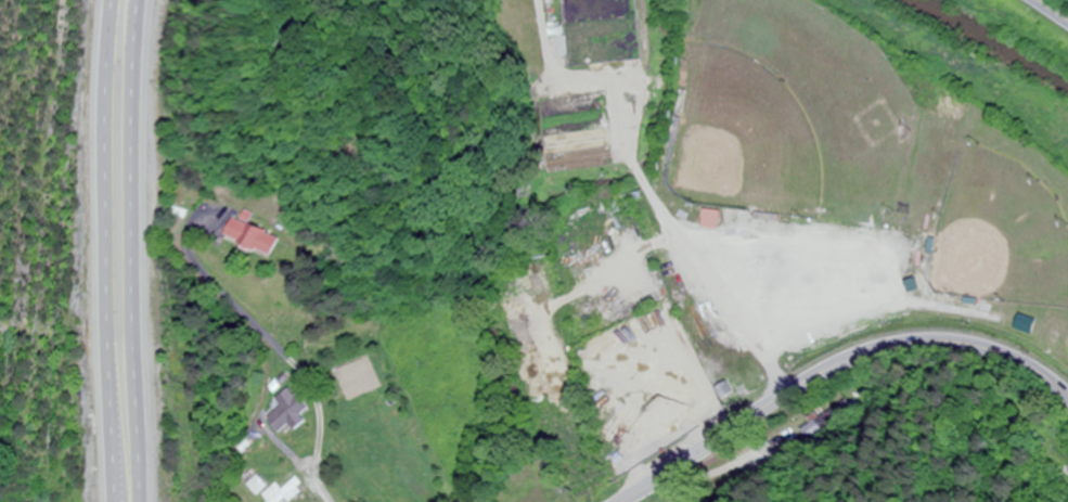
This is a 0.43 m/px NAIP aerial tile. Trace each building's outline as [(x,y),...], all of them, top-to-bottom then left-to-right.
[(722,230),(724,211),(707,209),(705,229),(722,230)] [(276,238),(228,220),(220,241),(268,258),(276,238)] [(310,412),(294,388),(277,400),(283,409),(269,418),(280,434),(293,425),(298,432),(309,425),(303,416),(310,412)] [(802,431),(808,439),(851,410),(845,402),(802,431)] [(248,487),(256,494),(265,485),(257,477),(248,487)] [(278,484),(262,498),(266,501),(286,501),(287,501),(288,501),(292,501),(307,489),(299,478),(284,491),(278,484)]
